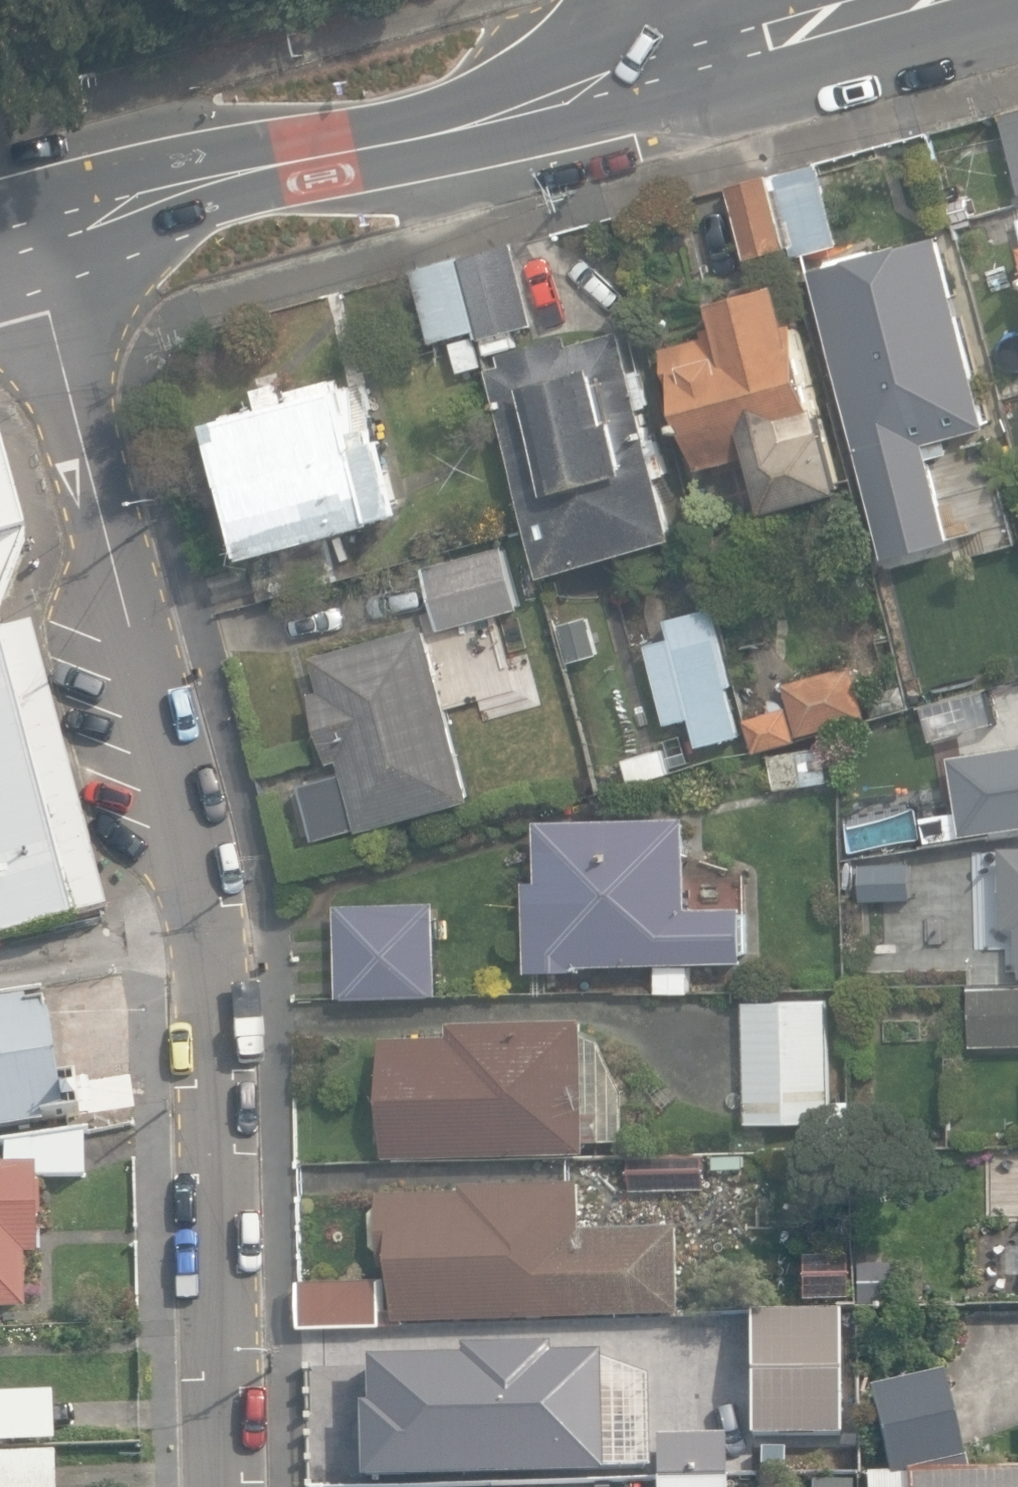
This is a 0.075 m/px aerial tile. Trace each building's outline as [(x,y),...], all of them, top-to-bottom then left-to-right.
[(1017,168),(1017,110),(1004,113),(1017,168)] [(821,163),(772,175),(791,248),(796,247),(798,256),(843,244),(821,163)] [(791,248),(772,175),(731,186),(750,259),(791,248)] [(815,269),(891,556),(958,539),(936,458),(956,453),(951,436),(993,425),(942,236),(815,269)] [(516,326),(537,321),(516,241),(464,255),(490,353),(521,344),(516,326)] [(479,330),(460,257),(416,269),(437,341),(479,330)] [(792,314),(781,276),(713,294),(721,324),(661,340),(676,391),(682,390),(702,461),(753,447),(769,504),(846,482),(822,399),(827,398),(803,311),(792,314)] [(491,369),(549,574),(681,536),(663,475),(675,472),(665,435),(655,438),(624,330),(575,344),(572,334),(505,353),(508,364),(491,369)] [(216,409),(265,589),(338,570),(326,526),(406,504),(386,429),(380,431),(376,416),(361,420),(349,376),(289,392),(283,371),(256,378),(261,397),(216,409)] [(22,536),(0,452),(0,603),(22,536)] [(420,559),(438,622),(517,600),(499,537),(420,559)] [(671,630),(646,637),(667,717),(694,710),(702,739),(741,729),(707,601),(666,611),(671,630)] [(342,754),(361,823),(473,792),(442,679),(451,676),(447,662),(439,664),(426,616),(312,648),(322,683),(312,686),(332,757),(342,754)] [(0,632),(0,942),(70,925),(0,632)] [(789,681),(803,734),(872,715),(857,662),(789,681)] [(921,697),(941,772),(1010,753),(990,679),(921,697)] [(746,716),(756,753),(800,741),(789,704),(785,705),(783,694),(768,698),(771,709),(746,716)] [(630,777),(668,765),(660,740),(622,752),(630,777)] [(773,754),(778,789),(833,781),(828,746),(773,754)] [(892,758),(898,800),(936,795),(930,752),(892,758)] [(923,836),(925,845),(994,834),(987,794),(888,811),(893,841),(923,836)] [(656,958),(656,988),(689,987),(688,956),(745,955),(744,900),(689,901),(688,810),(537,813),(538,873),(525,873),(526,966),(583,965),(583,959),(656,958)] [(1017,879),(1017,834),(987,839),(988,845),(935,852),(940,886),(993,878),(993,882),(1017,879)] [(335,897),(336,990),(434,988),(433,895),(335,897)] [(969,1039),(1017,1038),(1017,977),(968,978),(969,1039)] [(744,1002),(747,1122),(817,1120),(818,1149),(854,1148),(852,1101),(831,1101),(828,999),(744,1002)] [(56,1003),(36,1006),(35,1000),(0,1005),(0,1133),(53,1125),(53,1119),(92,1114),(87,1077),(68,1080),(56,1003)] [(384,1028),(387,1149),(589,1143),(588,1131),(603,1131),(602,1103),(589,1103),(586,1009),(452,1012),(453,1026),(384,1028)] [(26,1309),(24,1255),(40,1254),(36,1177),(88,1175),(85,1131),(7,1142),(7,1161),(0,1161),(0,1310),(26,1309)] [(587,1223),(585,1177),(466,1180),(466,1185),(384,1188),(384,1202),(377,1209),(378,1242),(385,1245),(386,1259),(398,1259),(399,1315),(684,1307),(682,1220),(587,1223)] [(798,1251),(799,1295),(842,1293),(840,1250),(798,1251)] [(890,1255),(849,1256),(850,1301),(891,1300),(890,1255)] [(303,1277),(304,1324),(386,1322),(384,1274),(303,1277)] [(747,1305),(748,1429),(836,1428),(835,1304),(747,1305)] [(396,1455),(397,1469),(597,1464),(594,1342),(543,1343),(543,1336),(456,1338),(457,1349),(402,1350),(403,1397),(394,1397),(395,1412),(388,1413),(389,1455),(396,1455)] [(869,1486),(1017,1486),(1017,1475),(973,1477),(947,1371),(850,1393),(857,1481),(869,1480),(869,1486)] [(57,1441),(55,1392),(0,1393),(0,1442),(57,1441)] [(655,1486),(721,1486),(720,1428),(654,1429),(655,1486)] [(0,1453),(0,1486),(60,1486),(59,1452),(0,1453)]
